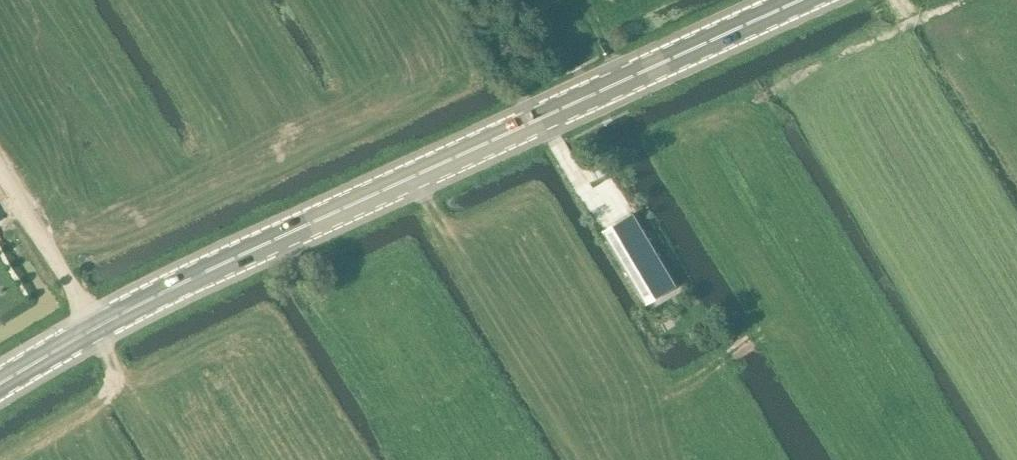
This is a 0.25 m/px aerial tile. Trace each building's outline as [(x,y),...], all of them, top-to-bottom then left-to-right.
[(594,180),(608,174),(604,165),(590,171),(594,180)] [(621,227),(605,236),(639,294),(645,304),(676,286),(670,276),(633,213),(631,214),(636,223),(623,231),(621,227)]
